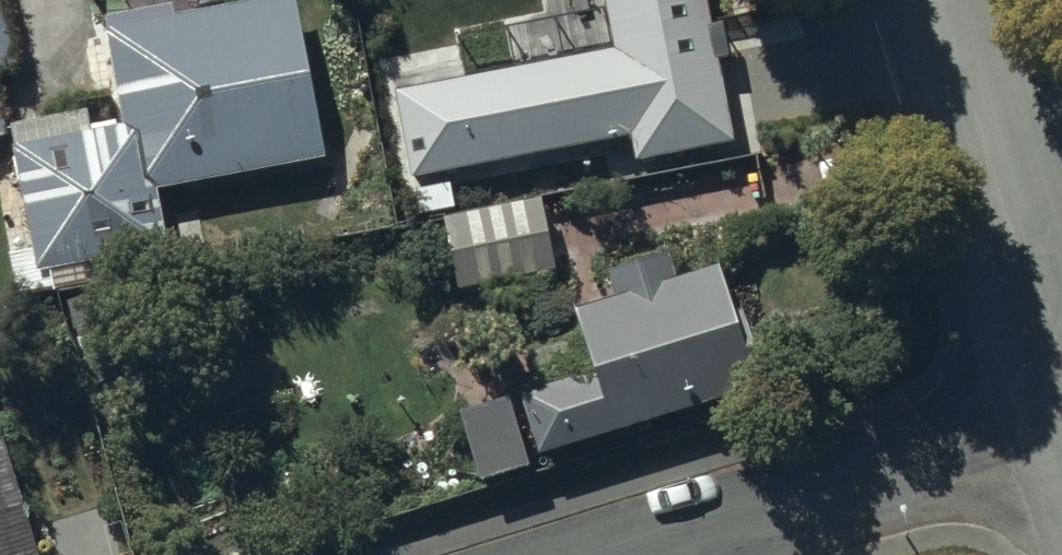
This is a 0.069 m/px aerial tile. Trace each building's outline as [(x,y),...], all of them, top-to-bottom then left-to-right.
[(17,61),(7,0),(0,0),(0,63),(17,61)] [(298,0),(214,0),(176,7),(175,0),(155,0),(103,10),(124,118),(91,122),(89,101),(13,116),(35,261),(167,244),(159,183),(328,150),(298,0)] [(495,36),(520,164),(759,119),(736,0),(684,0),(495,36)] [(540,194),(448,211),(461,278),(553,261),(540,194)] [(540,375),(460,402),(483,475),(764,374),(744,301),(736,304),(720,255),(684,266),(676,242),(608,264),(615,287),(575,300),(584,327),(530,344),(540,375)] [(3,435),(0,436),(0,554),(39,554),(3,435)]
